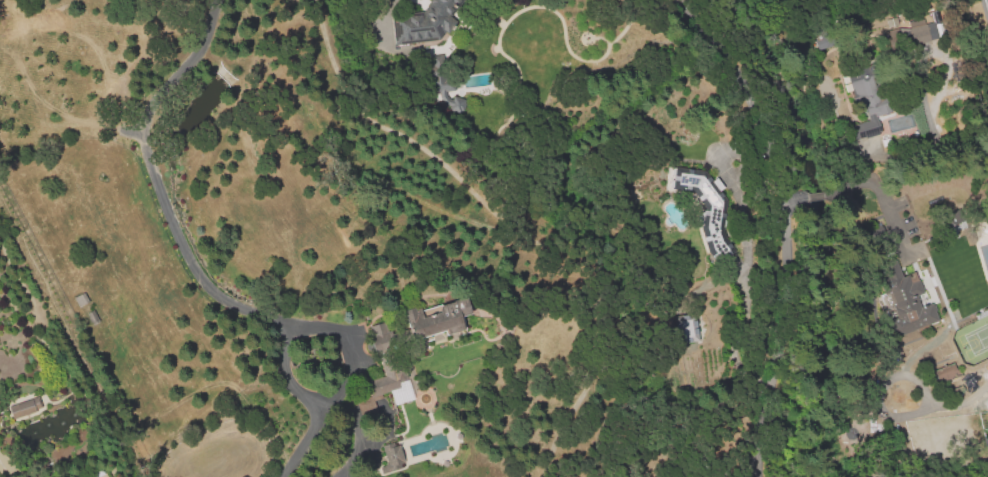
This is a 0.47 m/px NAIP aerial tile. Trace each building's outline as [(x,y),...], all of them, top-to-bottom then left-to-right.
[(454,35),(451,5),(464,3),(463,0),(427,0),(428,12),(391,17),(394,42),(454,35)] [(896,18),(898,29),(887,32),(885,21),(896,18)] [(906,45),(902,31),(925,25),(926,29),(934,26),(937,37),(906,45)] [(836,45),(817,51),(812,36),(831,30),(836,45)] [(431,92),(441,90),(445,113),(464,110),(462,96),(450,98),(443,53),(425,56),(431,92)] [(892,113),(877,117),(882,134),(864,139),(843,69),(876,59),(892,113)] [(697,188),(678,186),(678,182),(673,182),(673,188),(664,187),(665,167),(675,168),(674,177),(679,177),(679,174),(703,177),(705,179),(709,176),(713,182),(717,179),(725,190),(722,193),(724,197),(720,199),(723,203),(720,229),(723,242),(731,253),(722,260),(713,249),(707,228),(710,206),(697,188)] [(947,226),(962,222),(959,210),(944,214),(947,226)] [(940,320),(905,335),(879,276),(902,265),(906,274),(915,270),(926,293),(916,297),(922,310),(933,305),(940,320)] [(472,297),(477,314),(467,317),(471,330),(449,337),(448,332),(424,339),(422,332),(416,334),(408,310),(424,305),(426,312),(472,297)] [(682,318),(697,316),(700,342),(685,344),(682,318)] [(371,327),(388,322),(390,331),(396,330),(417,400),(395,407),(391,392),(372,398),(367,381),(386,376),(371,327)] [(937,382),(957,375),(953,363),(933,370),(937,382)] [(13,420),(9,408),(37,399),(40,408),(36,410),(37,413),(13,420)] [(390,473),(383,446),(401,442),(408,469),(390,473)]
